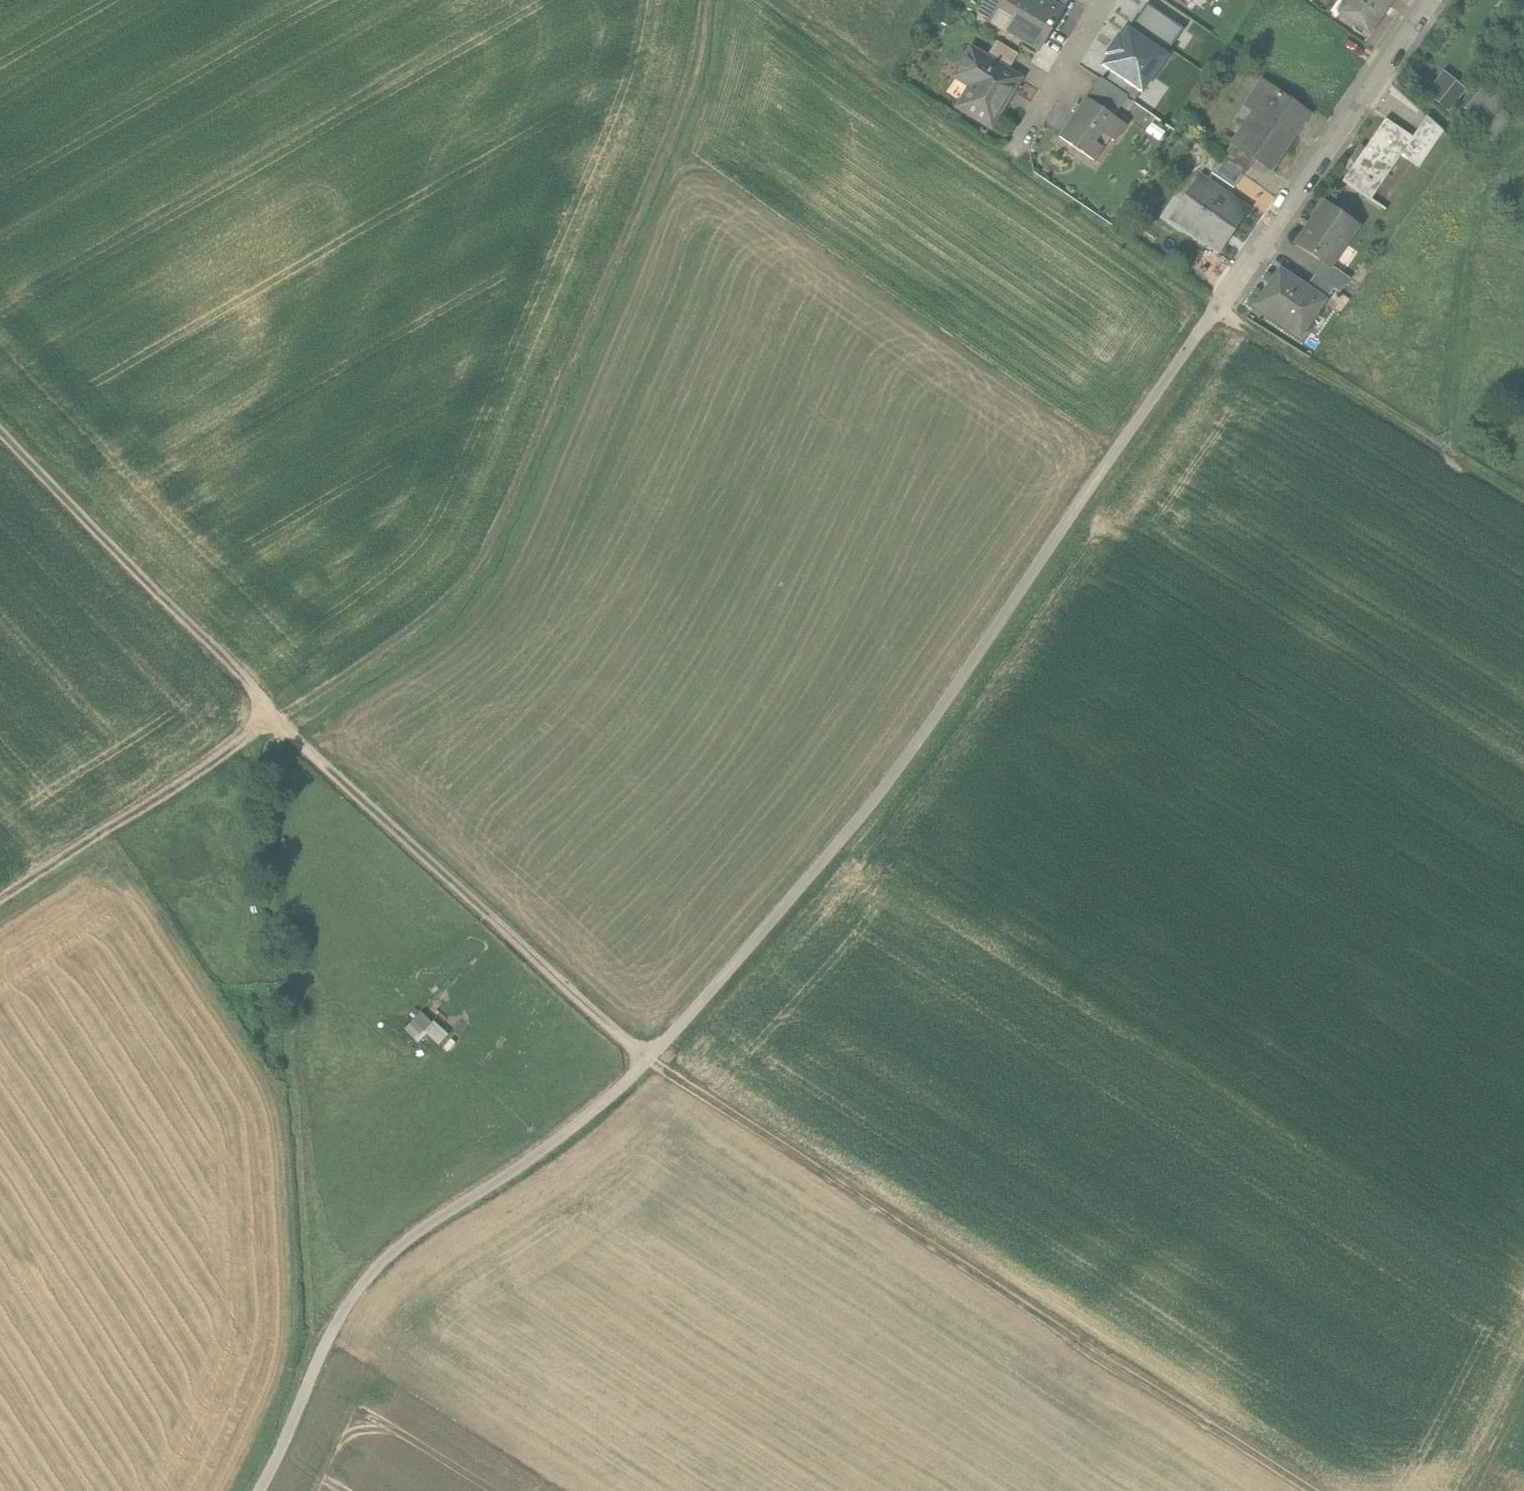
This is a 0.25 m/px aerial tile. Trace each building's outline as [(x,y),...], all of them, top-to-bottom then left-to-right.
[(991,21),(1038,49),(1062,10),(1045,0),(1003,0),(991,21)] [(1341,12),(1369,32),(1391,0),(1349,0),(1341,12)] [(1131,33),(1165,57),(1184,29),(1147,4),(1133,24),(1136,27),(1131,33)] [(1112,71),(1141,91),(1165,57),(1131,33),(1128,31),(1122,41),(1119,39),(1108,54),(1111,56),(1104,65),(1112,71)] [(1018,54),(996,41),(986,58),(1008,71),(1018,54)] [(986,58),(971,49),(959,70),(975,80),(958,107),(991,126),(1019,78),(1008,71),(986,58)] [(1105,81),(1127,96),(1135,101),(1141,91),(1112,71),(1105,81)] [(1443,71),(1424,94),(1447,112),(1465,89),(1443,71)] [(1105,81),(1101,78),(1087,98),(1108,113),(1111,108),(1116,112),(1127,96),(1105,81)] [(1309,113),(1262,81),(1246,106),(1260,115),(1239,147),(1254,157),(1271,168),(1309,113)] [(1483,87),(1464,108),(1486,126),(1505,105),(1483,87)] [(1087,98),(1086,97),(1059,136),(1088,156),(1103,134),(1115,141),(1126,125),(1108,113),(1087,98)] [(1440,129),(1426,116),(1412,136),(1431,149),(1443,132),(1440,129)] [(1385,118),(1342,181),(1370,200),(1400,155),(1419,167),(1431,149),(1412,136),(1385,118)] [(1232,142),(1220,160),(1242,175),(1254,157),(1239,147),(1232,142)] [(1242,175),(1220,160),(1212,172),(1234,188),(1242,175)] [(1244,209),(1204,182),(1178,221),(1218,248),(1244,209)] [(1324,203),(1297,243),(1324,261),(1330,265),(1331,265),(1358,225),(1337,210),(1336,211),(1324,203)] [(1330,265),(1324,261),(1314,275),(1334,288),(1339,292),(1349,277),(1331,265),(1330,265)] [(1307,286),(1279,268),(1254,306),(1300,337),(1326,299),(1307,286)] [(1334,288),(1314,275),(1307,286),(1326,299),(1334,288)] [(419,1041),(427,1032),(438,1042),(446,1033),(421,1010),(404,1027),(419,1041)]
